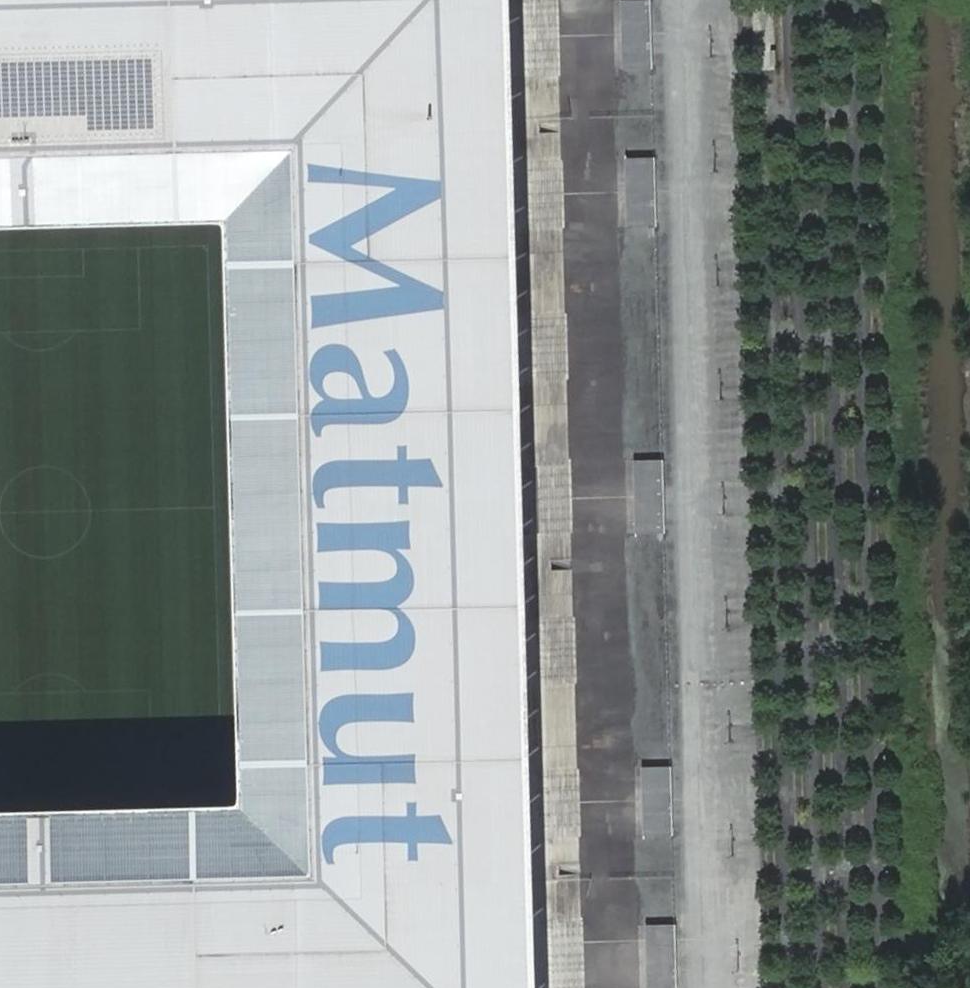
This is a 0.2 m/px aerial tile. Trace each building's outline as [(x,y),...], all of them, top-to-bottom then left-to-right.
[(572,565),(563,228),(559,72),(557,0),(0,0),(0,203),(223,197),(229,198),(238,201),(245,205),(251,212),(256,220),(259,231),(274,785),(273,792),(271,798),(268,804),(263,811),(255,817),(247,821),(237,823),(0,829),(0,987),(584,987),(582,954),(579,819),(572,565)] [(623,66),(653,66),(651,0),(621,0),(623,66)] [(655,156),(625,157),(627,225),(657,224),(655,156)] [(663,460),(633,461),(635,530),(665,529),(663,460)] [(671,766),(641,766),(643,834),(672,833),(671,766)] [(645,925),(647,987),(677,987),(675,924),(645,925)]
